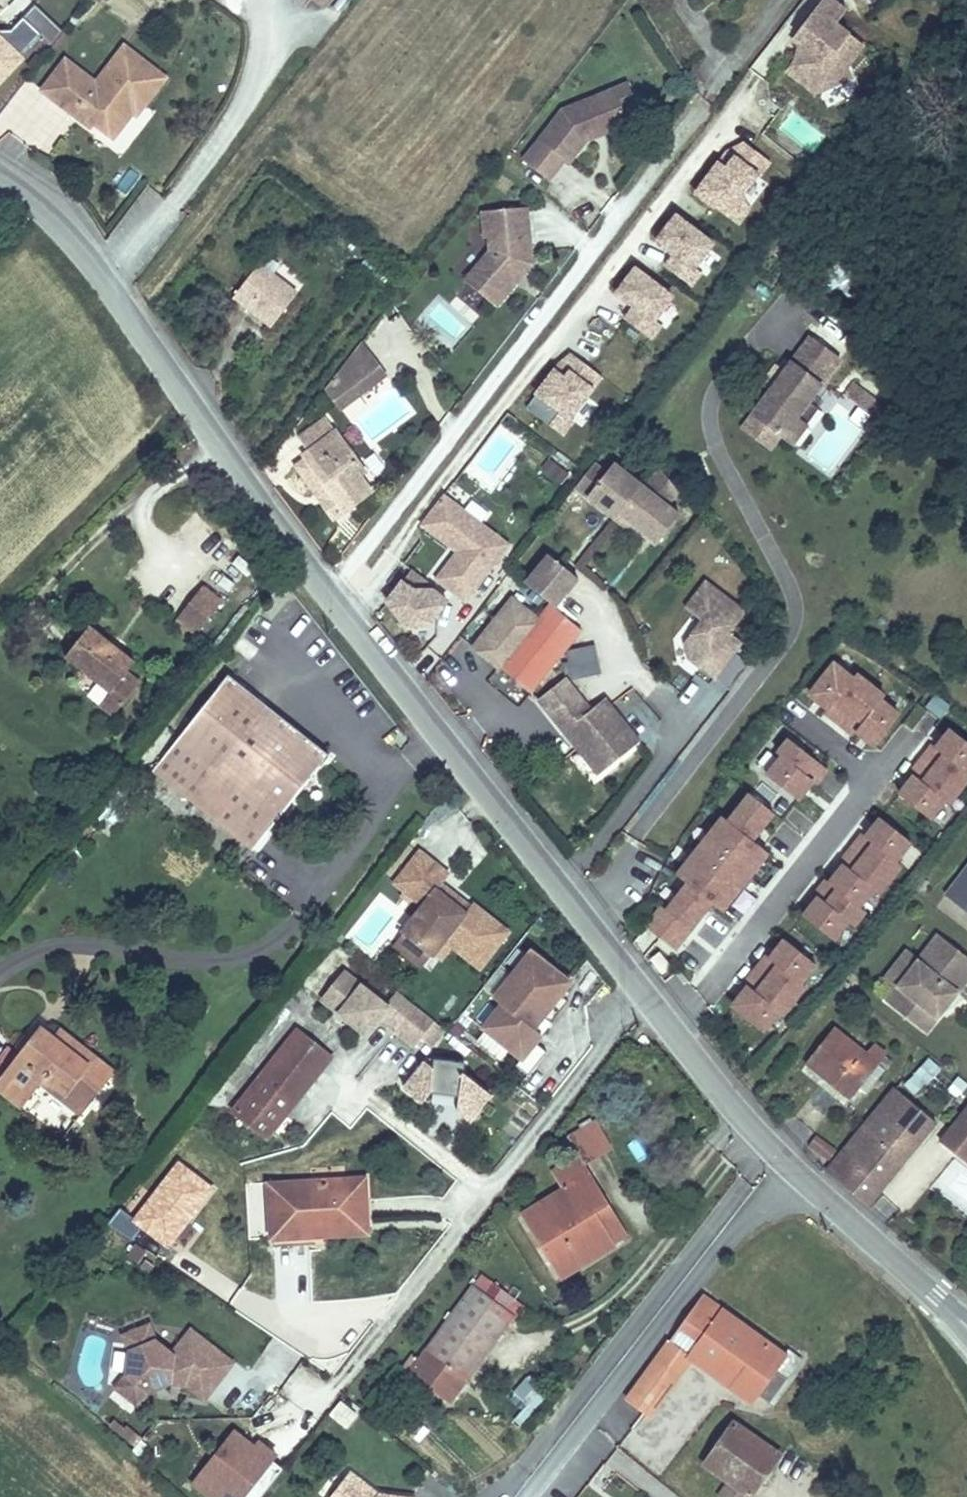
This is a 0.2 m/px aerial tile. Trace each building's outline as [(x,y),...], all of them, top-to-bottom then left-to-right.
[(827,0),(822,0),(793,38),(806,48),(785,75),(813,97),(849,81),(844,71),(862,48),(834,27),(845,14),(827,0)] [(66,62),(43,92),(75,116),(78,111),(94,123),(109,134),(135,100),(144,107),(165,79),(125,48),(96,85),(66,62)] [(627,82),(614,87),(624,111),(637,106),(627,82)] [(629,125),(624,111),(614,87),(561,109),(523,160),(550,181),(566,161),(570,164),(587,143),(629,125)] [(135,100),(109,134),(114,139),(134,113),(137,116),(144,107),(135,100)] [(78,111),(75,116),(91,128),(94,123),(78,111)] [(693,198),(733,226),(774,167),(734,139),(693,198)] [(128,196),(139,176),(128,169),(116,190),(128,196)] [(527,208),(482,211),(484,238),(488,238),(489,250),(465,280),(496,307),(533,265),(527,208)] [(660,270),(694,290),(719,245),(671,217),(653,248),(668,257),(660,270)] [(259,264),(234,297),(272,326),(297,294),(259,264)] [(652,341),(682,305),(635,267),(605,302),(652,341)] [(776,384),(753,414),(781,435),(793,444),(807,426),(797,418),(809,402),(840,360),(810,338),(780,378),(783,381),(779,387),(776,384)] [(361,343),(326,388),(341,408),(385,375),(361,343)] [(567,353),(526,408),(564,436),(605,381),(567,353)] [(850,384),(842,396),(874,418),(882,407),(850,384)] [(809,402),(797,418),(807,426),(819,409),(809,402)] [(753,414),(743,428),(771,448),(781,435),(753,414)] [(311,451),(305,456),(307,459),(344,509),(371,490),(361,476),(355,468),(360,464),(336,431),(335,432),(325,419),(300,437),(311,451)] [(477,467),(492,477),(514,445),(498,435),(477,467)] [(307,459),(296,466),(333,517),(344,509),(307,459)] [(549,460),(540,472),(558,484),(567,473),(549,460)] [(593,460),(575,484),(587,494),(606,472),(593,460)] [(680,518),(666,506),(645,488),(615,462),(606,472),(587,494),(622,525),(633,524),(656,545),(680,518)] [(360,464),(355,468),(361,476),(366,472),(360,464)] [(680,491),(662,469),(645,488),(666,506),(680,491)] [(443,495),(424,520),(459,547),(455,553),(434,580),(465,603),(508,545),(443,495)] [(424,520),(420,526),(455,553),(459,547),(424,520)] [(554,607),(578,579),(550,554),(526,583),(554,607)] [(385,602),(411,622),(436,616),(448,600),(409,570),(385,602)] [(225,597),(232,584),(212,574),(205,587),(225,597)] [(744,612),(705,582),(685,608),(702,621),(701,631),(695,630),(686,643),(688,658),(714,678),(742,642),(728,632),(744,612)] [(536,616),(545,606),(529,592),(520,602),(536,616)] [(204,594),(178,624),(196,640),(222,609),(204,594)] [(550,604),(499,668),(531,693),(581,630),(550,604)] [(101,709),(116,721),(143,690),(128,678),(137,668),(93,629),(67,661),(111,699),(101,709)] [(602,674),(595,644),(566,651),(572,680),(602,674)] [(873,757),(904,716),(833,661),(801,702),(873,757)] [(251,693),(229,676),(153,770),(253,850),(329,756),(288,723),(281,731),(243,701),(251,693)] [(565,678),(538,699),(599,774),(640,742),(605,698),(590,710),(565,678)] [(288,723),(251,693),(243,701),(281,731),(288,723)] [(938,831),(966,784),(966,744),(942,729),(895,804),(938,831)] [(803,807),(829,770),(783,737),(757,774),(803,807)] [(713,910),(725,919),(772,858),(757,846),(779,818),(746,792),(643,927),(679,955),(713,910)] [(877,817),(799,921),(838,950),(876,899),(879,901),(919,847),(877,817)] [(485,962),(508,934),(472,905),(470,908),(465,914),(437,892),(441,886),(449,876),(420,853),(395,885),(423,907),(403,933),(433,956),(450,934),(485,962)] [(966,916),(966,867),(943,897),(966,916)] [(465,914),(470,908),(441,886),(437,892),(465,914)] [(450,934),(433,956),(440,962),(452,947),(480,969),(485,962),(450,934)] [(927,1031),(966,980),(966,959),(938,937),(918,962),(906,952),(887,977),(899,986),(888,1000),(927,1031)] [(766,1042),(822,971),(781,940),(726,1011),(766,1042)] [(546,1054),(535,1045),(527,1039),(533,1031),(543,1019),(551,1025),(568,1003),(560,997),(569,985),(530,954),(494,1000),(502,1006),(483,1030),(521,1060),(516,1067),(528,1077),(546,1054)] [(333,1013),(328,1021),(368,1047),(394,1007),(340,973),(320,1005),(333,1013)] [(388,1035),(416,1051),(434,1019),(406,1003),(388,1035)] [(0,1080),(0,1082),(26,1103),(40,1085),(45,1079),(86,1111),(114,1075),(60,1032),(54,1039),(40,1028),(0,1080)] [(834,1029),(807,1063),(850,1098),(858,1088),(877,1064),(884,1056),(873,1047),(866,1055),(834,1029)] [(541,1037),(533,1031),(527,1039),(535,1045),(541,1037)] [(298,1033),(236,1112),(267,1137),(329,1058),(298,1033)] [(650,1042),(644,1034),(638,1040),(644,1047),(650,1042)] [(471,1123),(491,1095),(463,1075),(464,1066),(434,1060),(427,1063),(405,1090),(423,1105),(432,1094),(460,1099),(458,1114),(471,1123)] [(880,1067),(877,1064),(858,1088),(861,1091),(880,1067)] [(45,1079),(40,1085),(81,1116),(86,1111),(45,1079)] [(910,1080),(891,1102),(903,1111),(915,1097),(922,1090),(910,1080)] [(0,1082),(0,1092),(21,1108),(26,1103),(0,1082)] [(893,1104),(873,1128),(908,1158),(941,1120),(915,1097),(903,1111),(893,1104)] [(937,1143),(966,1168),(966,1107),(937,1143)] [(559,1279),(615,1245),(597,1213),(610,1206),(584,1163),(610,1147),(595,1121),(567,1138),(578,1156),(571,1160),(552,1171),(563,1190),(521,1216),(559,1279)] [(834,1175),(868,1205),(908,1158),(873,1128),(834,1175)] [(827,1165),(837,1152),(815,1135),(805,1148),(827,1165)] [(578,1156),(567,1138),(561,1143),(571,1160),(578,1156)] [(273,1239),(315,1237),(314,1226),(366,1223),(363,1180),(270,1186),(273,1239)] [(597,1213),(615,1245),(628,1237),(610,1206),(597,1213)] [(314,1226),(315,1237),(327,1236),(367,1233),(366,1223),(314,1226)] [(315,1237),(273,1239),(274,1249),(327,1246),(327,1236),(315,1237)] [(449,1404),(513,1317),(474,1287),(416,1365),(436,1379),(429,1389),(449,1404)] [(734,1385),(749,1396),(751,1394),(766,1405),(783,1381),(768,1370),(778,1357),(774,1354),(775,1352),(759,1341),(758,1343),(754,1340),(755,1338),(702,1299),(670,1342),(724,1381),(728,1375),(737,1382),(734,1385)] [(163,1386),(171,1383),(187,1385),(204,1399),(231,1365),(191,1334),(173,1356),(155,1342),(149,1327),(124,1337),(130,1352),(128,1375),(117,1388),(139,1405),(149,1392),(158,1388),(156,1383),(161,1381),(163,1386)] [(655,1362),(645,1375),(666,1391),(678,1377),(655,1362)] [(409,1374),(429,1389),(436,1379),(416,1365),(409,1374)] [(645,1375),(627,1399),(648,1415),(666,1391),(645,1375)] [(728,1375),(724,1381),(748,1399),(749,1396),(734,1385),(737,1382),(728,1375)] [(346,1430),(358,1414),(341,1403),(330,1418),(346,1430)] [(734,1426),(706,1466),(729,1482),(719,1496),(751,1496),(779,1456),(734,1426)] [(227,1496),(264,1496),(286,1466),(233,1429),(189,1491),(198,1496),(225,1496),(226,1496),(227,1496)] [(405,1494),(381,1496),(352,1475),(335,1496),(405,1496),(405,1494)]
